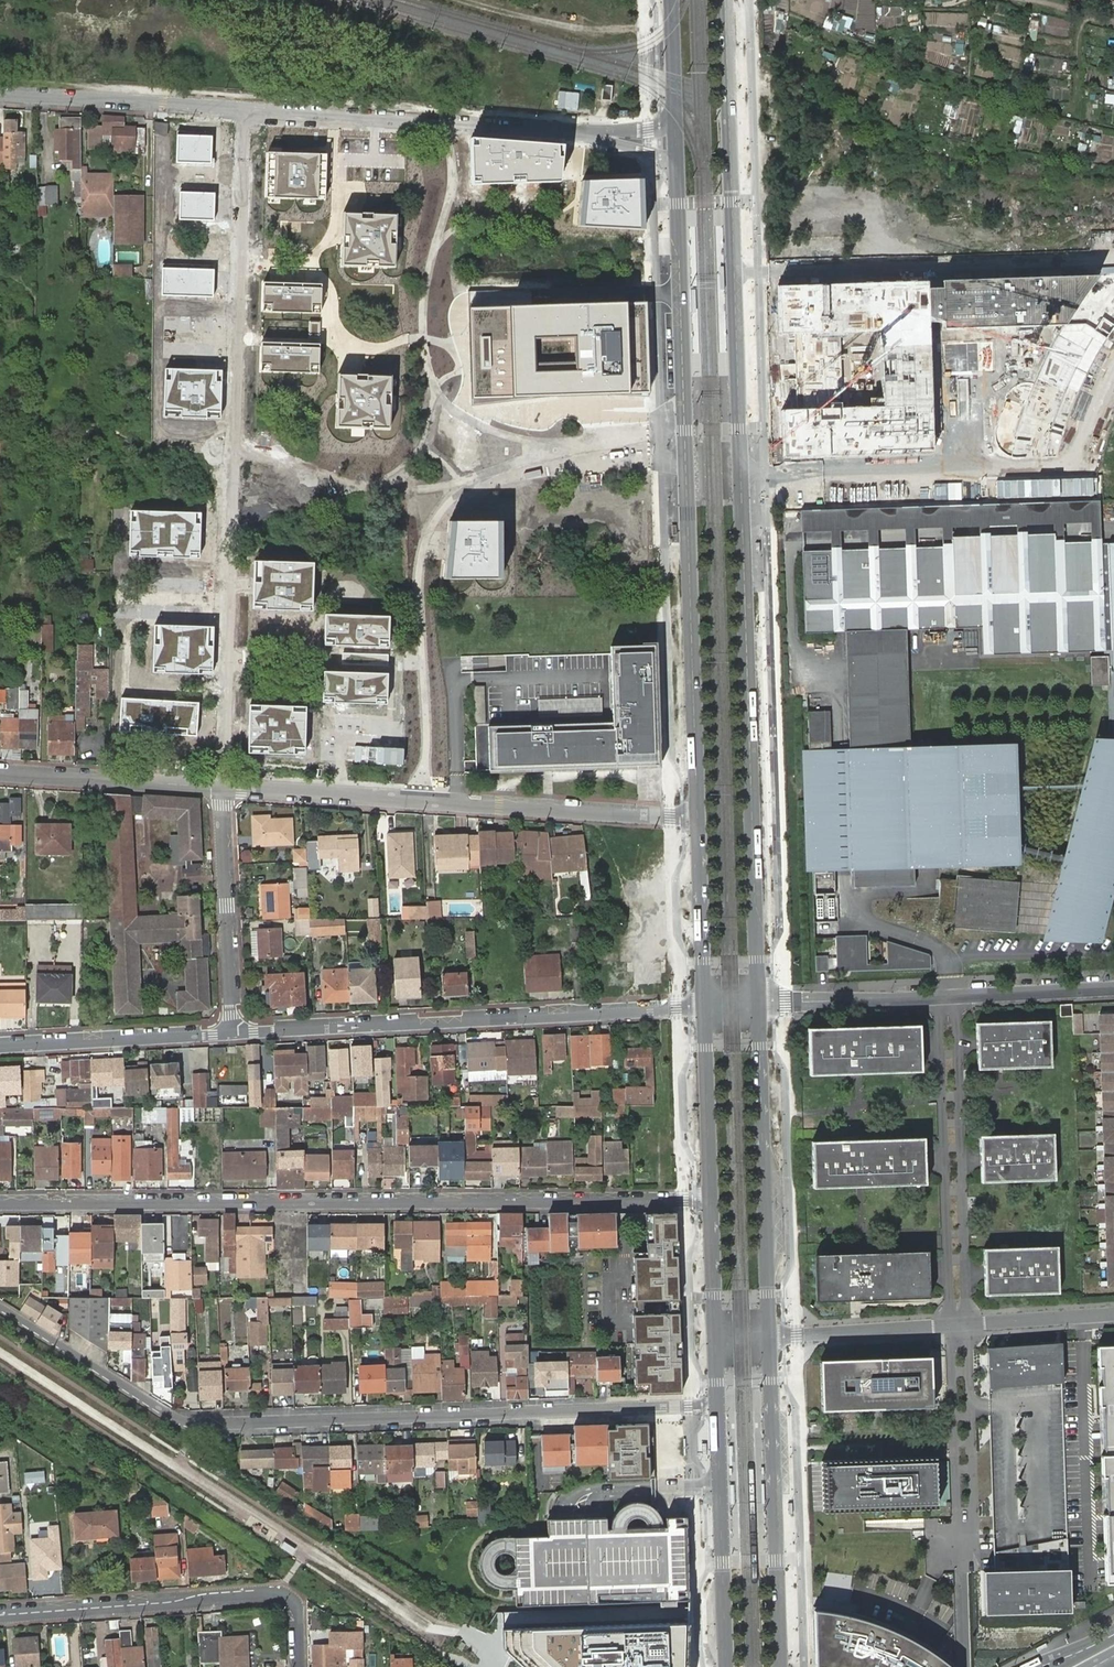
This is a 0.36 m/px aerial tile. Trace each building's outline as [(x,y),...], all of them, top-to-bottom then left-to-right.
[(1006,33),(1007,26),(990,25),(989,41),(1022,44),(1022,38),(1016,37),(1017,34),(1006,33)] [(611,100),(612,86),(602,85),(601,100),(611,100)] [(945,100),(943,116),(956,117),(957,101),(945,100)] [(122,118),(101,117),(101,125),(101,132),(113,132),(112,142),(116,143),(135,144),(135,148),(141,149),(142,149),(142,129),(122,127),(122,118)] [(72,160),(72,187),(80,187),(81,169),(80,119),(60,120),(60,131),(54,131),(54,150),(59,150),(59,159),(72,160)] [(4,121),(4,189),(10,188),(10,173),(15,173),(15,157),(23,157),(23,145),(22,145),(22,134),(16,134),(16,121),(4,121)] [(101,132),(101,125),(87,126),(86,150),(101,150),(101,142),(101,132)] [(154,135),(166,135),(166,126),(154,126),(154,135)] [(213,133),(177,131),(175,160),(212,162),(213,133)] [(113,132),(101,132),(101,142),(108,142),(112,142),(113,132)] [(558,147),(469,140),(468,188),(556,185),(558,147)] [(1078,142),(1075,153),(1083,155),(1086,145),(1078,142)] [(328,153),(267,151),(265,195),(327,197),(328,153)] [(23,188),(35,188),(35,187),(35,175),(36,157),(31,157),(31,175),(23,175),(23,188)] [(81,169),(80,187),(80,203),(80,210),(112,211),(112,195),(112,188),(112,179),(86,179),(86,175),(86,169),(81,169)] [(641,171),(587,174),(579,219),(643,223),(641,171)] [(216,187),(180,185),(179,214),(215,216),(216,187)] [(56,187),(46,187),(45,203),(56,203),(56,187)] [(56,187),(56,203),(71,203),(70,187),(56,187)] [(72,187),(70,187),(71,203),(80,203),(80,187),(72,187)] [(112,195),(112,211),(112,218),(112,232),(112,238),(140,238),(140,222),(137,222),(137,215),(140,214),(140,196),(112,195)] [(396,210),(345,209),(343,260),(394,262),(396,210)] [(112,211),(80,210),(80,218),(112,218),(112,211)] [(140,238),(112,238),(112,246),(140,246),(140,238)] [(214,266),(163,265),(163,292),(213,293),(214,266)] [(112,277),(131,277),(131,267),(112,267),(112,277)] [(776,286),(774,458),(932,452),(928,321),(942,321),(943,329),(1063,324),(1039,372),(1021,413),(1011,457),(1060,458),(1076,398),(1097,355),(1113,328),(1113,275),(940,282),(942,288),(927,289),(924,281),(776,286)] [(325,281),(263,280),(262,309),(324,310),(325,281)] [(646,302),(470,307),(472,396),(648,391),(646,302)] [(321,342),(259,340),(258,369),(320,371),(321,342)] [(222,366),(171,364),(169,416),(219,419),(222,366)] [(391,374),(341,372),(338,425),(389,427),(391,374)] [(101,453),(81,451),(80,465),(88,466),(88,461),(101,462),(101,453)] [(1099,501),(1025,503),(1025,525),(1100,522),(1099,501)] [(1025,503),(801,510),(801,532),(1025,525),(1025,503)] [(195,511),(135,508),(132,556),(192,559),(195,511)] [(503,518),(446,515),(443,583),(500,586),(503,518)] [(846,655),(907,653),(906,630),(984,627),(985,655),(1107,651),(1108,656),(1093,656),(1094,686),(1112,685),(1112,696),(1113,696),(1113,543),(1054,545),(951,548),(805,553),(807,631),(845,629),(846,655)] [(93,571),(93,558),(78,558),(78,571),(93,571)] [(314,565),(255,562),(252,611),(312,614),(314,565)] [(392,613),(327,610),(326,643),(391,645),(392,613)] [(20,619),(20,647),(29,647),(29,620),(20,619)] [(214,622),(154,619),(152,668),(211,671),(214,622)] [(51,626),(42,626),(42,650),(51,651),(51,626)] [(657,643),(610,645),(613,722),(474,727),(476,775),(660,767),(657,643)] [(78,661),(75,661),(74,715),(84,715),(89,715),(89,669),(91,669),(92,647),(79,646),(78,661)] [(846,655),(847,696),(908,694),(907,653),(846,655)] [(96,683),(107,683),(107,663),(97,663),(96,683)] [(389,671),(324,668),(323,701),(388,703),(389,671)] [(106,695),(107,683),(96,683),(96,694),(106,695)] [(19,706),(19,692),(19,690),(6,690),(6,705),(19,706)] [(19,720),(18,749),(35,749),(36,711),(27,711),(27,692),(19,692),(19,706),(19,720)] [(853,869),(854,886),(914,884),(913,853),(939,852),(939,861),(1009,859),(1005,749),(910,753),(908,694),(847,696),(849,748),(853,869)] [(197,702),(121,697),(119,731),(195,736),(197,702)] [(813,871),(814,894),(836,893),(835,870),(831,748),(830,710),(807,711),(809,749),(813,871)] [(74,715),(74,729),(83,729),(84,715),(74,715)] [(304,719),(244,716),(242,765),(302,768),(304,719)] [(65,717),(49,717),(48,754),(73,754),(73,722),(65,722),(65,717)] [(18,749),(19,720),(1,719),(0,745),(0,748),(18,749)] [(1051,930),(1092,940),(1113,849),(1113,745),(1096,741),(1051,930)] [(839,748),(831,748),(835,870),(844,870),(853,869),(849,748),(839,748)] [(813,871),(809,749),(800,750),(805,871),(813,871)] [(199,800),(106,793),(116,1012),(142,1011),(138,942),(181,940),(182,958),(188,958),(189,991),(179,992),(180,1009),(209,1008),(207,957),(204,957),(204,951),(210,950),(209,933),(200,933),(199,904),(198,894),(193,894),(178,895),(179,915),(136,917),(131,815),(179,818),(180,833),(181,859),(192,858),(202,858),(199,800)] [(10,821),(10,815),(21,815),(21,796),(9,796),(9,801),(0,801),(0,821),(10,821)] [(267,814),(252,815),(254,842),(292,840),(290,817),(267,819),(267,814)] [(70,823),(37,823),(37,852),(70,851),(70,823)] [(0,826),(0,859),(5,859),(6,850),(12,850),(12,843),(21,843),(21,826),(0,826)] [(497,829),(480,828),(480,842),(482,861),(498,863),(498,858),(516,860),(516,853),(514,834),(496,833),(497,829)] [(414,829),(389,831),(391,873),(416,872),(414,829)] [(549,832),(514,830),(514,834),(516,853),(527,853),(529,876),(554,878),(553,869),(550,839),(549,832)] [(192,863),(192,858),(181,859),(180,833),(170,834),(171,865),(186,864),(186,867),(182,867),(182,872),(197,872),(197,868),(202,868),(202,863),(192,863)] [(337,839),(337,834),(317,835),(318,857),(338,856),(338,871),(344,871),(342,839),(337,839)] [(583,836),(550,839),(553,869),(587,867),(583,836)] [(357,838),(342,839),(344,871),(359,870),(357,838)] [(469,840),(437,842),(437,848),(469,847),(469,842),(469,840)] [(480,842),(469,842),(469,847),(471,870),(482,869),(482,861),(480,842)] [(437,848),(439,871),(471,870),(469,847),(437,848)] [(239,860),(250,861),(251,850),(241,849),(239,860)] [(307,862),(306,849),(294,849),(294,862),(299,862),(307,862)] [(308,896),(306,867),(296,868),(299,897),(308,896)] [(1020,881),(956,876),(952,926),(1016,932),(1020,881)] [(287,883),(266,884),(268,918),(289,917),(287,883)] [(173,890),(160,891),(160,901),(173,901),(173,890)] [(816,896),(816,918),(838,918),(838,896),(816,896)] [(367,897),(367,916),(378,916),(378,897),(367,897)] [(441,901),(429,901),(429,908),(430,919),(442,918),(441,901)] [(53,903),(26,903),(25,910),(26,919),(53,918),(53,903)] [(81,918),(81,904),(53,903),(53,918),(81,918)] [(430,919),(429,908),(421,908),(421,919),(427,919),(430,919)] [(312,919),(311,909),(300,909),(300,919),(309,919),(310,919),(312,919)] [(25,920),(26,919),(25,910),(0,910),(0,919),(25,920)] [(310,934),(309,919),(300,919),(298,919),(299,934),(310,934)] [(345,919),(312,919),(310,919),(311,933),(346,934),(345,919)] [(346,933),(366,933),(366,919),(347,919),(346,933)] [(380,921),(370,921),(371,936),(381,936),(380,921)] [(281,931),(260,932),(261,956),(281,956),(281,931)] [(838,938),(839,970),(848,970),(848,966),(866,966),(865,937),(838,938)] [(477,959),(476,941),(467,941),(468,959),(477,959)] [(929,956),(888,943),(889,965),(908,964),(908,968),(929,967),(929,956)] [(537,958),(524,959),(526,986),(538,985),(538,990),(563,988),(561,955),(537,956),(537,958)] [(827,956),(815,957),(816,971),(827,971),(827,956)] [(420,957),(394,959),(397,996),(422,994),(420,957)] [(53,975),(53,965),(36,966),(36,974),(53,975)] [(70,965),(53,965),(53,975),(70,975),(70,965)] [(350,1001),(348,971),(348,969),(323,970),(325,1000),(335,999),(336,1002),(350,1001)] [(350,1001),(350,1003),(376,1001),(374,970),(348,971),(350,1001)] [(467,973),(442,975),(443,992),(451,991),(452,995),(469,994),(467,973)] [(36,1001),(53,1001),(53,975),(36,974),(36,1001)] [(303,974),(268,976),(268,986),(273,986),(274,1004),(305,1002),(303,974)] [(53,975),(53,1001),(71,1001),(70,975),(53,975)] [(26,1013),(26,989),(0,990),(0,1014),(26,1013)] [(1073,1004),(1061,1004),(1061,1016),(1073,1016),(1073,1004)] [(1100,1013),(1100,1033),(1113,1033),(1113,1013),(1100,1013)] [(1050,1021),(976,1023),(978,1070),(1052,1067),(1050,1021)] [(922,1072),(921,1025),(808,1028),(809,1075),(922,1072)] [(1100,1033),(1101,1052),(1113,1052),(1113,1033),(1100,1033)] [(544,1036),(545,1074),(552,1073),(552,1059),(565,1058),(564,1035),(544,1036)] [(598,1064),(597,1037),(594,1037),(595,1045),(589,1045),(588,1045),(588,1037),(572,1037),(572,1057),(573,1067),(590,1067),(590,1064),(598,1064)] [(611,1037),(597,1037),(598,1064),(612,1063),(611,1037)] [(507,1075),(537,1074),(535,1040),(506,1042),(506,1047),(507,1069),(507,1075)] [(494,1042),(467,1044),(468,1072),(507,1069),(506,1047),(495,1047),(494,1042)] [(246,1045),(248,1079),(260,1079),(258,1044),(246,1045)] [(450,1066),(454,1066),(453,1044),(432,1045),(434,1082),(450,1081),(450,1066)] [(374,1045),(352,1046),(353,1078),(376,1077),(374,1045)] [(308,1046),(308,1053),(309,1075),(309,1088),(315,1088),(315,1078),(314,1069),(325,1068),(324,1046),(308,1046)] [(415,1048),(397,1048),(399,1092),(406,1092),(406,1099),(427,1099),(427,1076),(409,1076),(409,1065),(415,1065),(415,1048)] [(653,1090),(652,1063),(651,1049),(624,1050),(625,1066),(645,1065),(647,1087),(626,1088),(626,1093),(627,1105),(654,1105),(653,1090)] [(332,1071),(349,1071),(348,1050),(331,1050),(332,1071)] [(1101,1052),(1101,1072),(1113,1071),(1113,1052),(1101,1052)] [(308,1053),(275,1054),(276,1077),(309,1075),(308,1053)] [(376,1077),(377,1104),(388,1104),(388,1080),(391,1080),(391,1058),(375,1058),(376,1077)] [(139,1070),(125,1070),(126,1092),(149,1091),(149,1062),(138,1062),(139,1066),(139,1070)] [(59,1106),(92,1106),(92,1063),(63,1065),(64,1073),(62,1073),(63,1079),(72,1079),(72,1085),(82,1085),(82,1090),(57,1091),(57,1098),(59,1098),(59,1106)] [(114,1081),(114,1063),(93,1063),(93,1082),(114,1081)] [(181,1098),(180,1064),(150,1065),(152,1099),(181,1098)] [(0,1066),(0,1095),(1,1095),(0,1091),(21,1090),(20,1066),(0,1066)] [(325,1078),(325,1068),(314,1069),(315,1078),(325,1078)] [(37,1109),(57,1108),(57,1099),(37,1099),(37,1092),(42,1092),(42,1081),(37,1081),(36,1071),(25,1071),(25,1081),(26,1109),(32,1109),(33,1109),(34,1109),(37,1109)] [(37,1081),(42,1081),(45,1080),(45,1071),(36,1071),(37,1081)] [(1101,1072),(1102,1091),(1113,1090),(1113,1071),(1101,1072)] [(194,1108),(196,1108),(206,1108),(206,1097),(205,1073),(194,1074),(194,1108)] [(260,1079),(248,1079),(249,1107),(267,1107),(277,1108),(277,1105),(276,1088),(268,1088),(268,1097),(260,1097),(260,1079)] [(334,1093),(333,1079),(326,1080),(327,1094),(334,1093)] [(246,1086),(221,1087),(222,1104),(246,1103),(246,1086)] [(573,1106),(600,1106),(601,1106),(600,1090),(593,1091),(593,1099),(579,1099),(579,1093),(572,1093),(573,1106)] [(1102,1091),(1103,1110),(1113,1110),(1113,1090),(1102,1091)] [(376,1093),(354,1093),(354,1098),(354,1107),(377,1106),(377,1104),(376,1093)] [(613,1093),(614,1105),(627,1105),(626,1093),(613,1093)] [(390,1095),(391,1106),(399,1106),(399,1094),(390,1095)] [(94,1106),(126,1105),(126,1096),(94,1096),(94,1106)] [(457,1117),(461,1117),(461,1096),(450,1096),(450,1105),(457,1105),(457,1117)] [(216,1097),(206,1097),(206,1108),(216,1108),(216,1097)] [(319,1107),(325,1107),(332,1107),(331,1098),(331,1097),(309,1098),(309,1107),(312,1107),(319,1107)] [(474,1098),(470,1097),(470,1107),(480,1107),(479,1099),(474,1099),(474,1098)] [(331,1098),(332,1107),(353,1106),(354,1107),(354,1098),(331,1098)] [(353,1106),(332,1107),(332,1117),(353,1117),(353,1106)] [(381,1115),(381,1106),(377,1106),(354,1107),(353,1106),(353,1117),(353,1137),(357,1137),(357,1119),(357,1116),(381,1115)] [(600,1106),(573,1106),(573,1118),(600,1117),(600,1106)] [(150,1127),(168,1127),(168,1107),(150,1107),(148,1107),(150,1127)] [(178,1107),(168,1107),(168,1127),(168,1135),(179,1135),(178,1107)] [(223,1121),(223,1107),(216,1108),(206,1108),(196,1108),(196,1121),(223,1121)] [(277,1119),(277,1108),(267,1107),(267,1118),(277,1119)] [(288,1119),(303,1119),(303,1107),(277,1108),(277,1119),(277,1150),(283,1150),(288,1149),(288,1119)] [(312,1119),(312,1107),(309,1107),(303,1107),(303,1119),(312,1119)] [(408,1139),(407,1107),(392,1108),(392,1143),(408,1143),(408,1139)] [(490,1128),(489,1107),(480,1107),(470,1107),(466,1107),(466,1135),(475,1136),(476,1134),(481,1128),(490,1128)] [(93,1116),(112,1116),(113,1108),(93,1108),(85,1108),(85,1113),(85,1126),(93,1126),(93,1116)] [(32,1109),(26,1109),(0,1109),(0,1120),(1,1120),(1,1125),(32,1125),(32,1109)] [(1103,1110),(1103,1126),(1096,1126),(1096,1130),(1103,1130),(1113,1130),(1113,1110),(1103,1110)] [(1103,1130),(1104,1145),(1097,1145),(1097,1150),(1104,1150),(1113,1149),(1113,1130),(1103,1130)] [(1054,1133),(980,1136),(981,1183),(1055,1180),(1054,1133)] [(179,1135),(168,1135),(168,1177),(190,1177),(190,1166),(179,1165),(179,1135)] [(474,1147),(475,1136),(466,1135),(465,1135),(465,1142),(465,1146),(474,1147)] [(589,1137),(590,1149),(590,1167),(574,1167),(575,1179),(602,1178),(601,1137),(601,1136),(589,1137)] [(926,1184),(924,1138),(811,1141),(813,1188),(926,1184)] [(152,1151),(152,1141),(135,1142),(136,1177),(162,1177),(161,1150),(152,1151)] [(520,1176),(520,1158),(521,1141),(500,1142),(500,1148),(491,1149),(492,1151),(492,1157),(492,1176),(502,1176),(502,1173),(506,1173),(506,1176),(520,1176)] [(547,1157),(547,1174),(572,1174),(572,1141),(547,1141),(547,1157)] [(0,1143),(0,1179),(10,1179),(9,1142),(0,1143)] [(465,1142),(439,1142),(439,1167),(439,1180),(465,1180),(465,1178),(465,1158),(465,1146),(465,1142)] [(62,1143),(63,1178),(80,1177),(80,1143),(62,1143)] [(369,1176),(382,1176),(381,1148),(381,1143),(369,1144),(369,1176)] [(112,1172),(112,1145),(92,1145),(92,1172),(112,1172)] [(131,1179),(131,1146),(114,1146),(114,1179),(131,1179)] [(438,1146),(408,1147),(409,1167),(439,1167),(438,1146)] [(465,1158),(465,1178),(492,1178),(492,1176),(492,1157),(491,1153),(474,1153),(474,1147),(465,1146),(465,1158)] [(381,1148),(382,1176),(404,1175),(404,1148),(381,1148)] [(34,1149),(34,1179),(59,1178),(59,1149),(34,1149)] [(1104,1150),(1104,1164),(1097,1165),(1098,1169),(1104,1169),(1113,1169),(1113,1149),(1104,1150)] [(277,1189),(306,1189),(306,1180),(306,1154),(283,1154),(283,1150),(277,1150),(277,1189)] [(629,1172),(628,1150),(605,1151),(605,1174),(629,1173),(629,1172)] [(353,1151),(332,1151),(332,1178),(354,1178),(353,1151)] [(223,1177),(250,1178),(250,1155),(223,1154),(223,1177)] [(306,1180),(330,1179),(330,1155),(306,1154),(306,1180)] [(250,1155),(250,1178),(266,1178),(266,1155),(250,1155)] [(529,1175),(547,1174),(547,1157),(520,1158),(520,1176),(520,1178),(529,1179),(529,1175)] [(1104,1169),(1105,1184),(1098,1184),(1098,1189),(1105,1188),(1113,1188),(1113,1169),(1104,1169)] [(1105,1188),(1105,1203),(1099,1203),(1099,1208),(1106,1208),(1113,1207),(1113,1188),(1105,1188)] [(1106,1208),(1106,1223),(1099,1223),(1099,1227),(1106,1227),(1113,1227),(1113,1207),(1106,1208)] [(523,1213),(501,1213),(501,1236),(501,1245),(514,1245),(518,1245),(517,1249),(523,1249),(523,1213)] [(567,1248),(616,1246),(615,1213),(567,1215),(566,1213),(549,1213),(549,1227),(527,1227),(527,1252),(567,1251),(567,1248)] [(633,1251),(635,1301),(642,1301),(669,1300),(679,1300),(676,1213),(646,1214),(647,1251),(633,1251)] [(237,1215),(225,1214),(226,1243),(236,1243),(237,1227),(237,1215)] [(275,1214),(274,1256),(282,1257),(282,1235),(295,1235),(294,1214),(275,1214)] [(310,1251),(307,1251),(307,1265),(330,1265),(330,1251),(321,1251),(321,1214),(309,1214),(310,1251)] [(82,1215),(70,1215),(70,1230),(70,1236),(69,1258),(69,1259),(69,1266),(69,1272),(69,1298),(90,1298),(90,1284),(90,1280),(82,1280),(82,1215)] [(142,1215),(116,1215),(115,1241),(142,1241),(142,1223),(142,1215)] [(253,1215),(252,1224),(272,1224),(272,1216),(253,1215)] [(220,1236),(220,1220),(206,1220),(206,1236),(206,1250),(220,1250),(220,1236)] [(411,1222),(395,1222),(395,1244),(400,1245),(411,1245),(411,1222)] [(440,1222),(411,1222),(411,1245),(412,1258),(423,1257),(423,1249),(440,1249),(440,1222)] [(164,1223),(142,1223),(142,1241),(142,1262),(164,1262),(164,1223)] [(488,1223),(467,1224),(467,1246),(489,1246),(488,1223)] [(467,1246),(467,1224),(448,1224),(448,1256),(467,1257),(467,1246)] [(41,1226),(19,1225),(19,1238),(19,1249),(37,1249),(37,1257),(43,1257),(43,1249),(41,1249),(41,1226)] [(101,1226),(91,1226),(91,1256),(114,1256),(114,1232),(105,1232),(101,1232),(102,1228),(101,1226)] [(357,1226),(330,1226),(330,1248),(357,1248),(357,1226)] [(384,1226),(357,1226),(357,1248),(384,1248),(384,1226)] [(253,1227),(237,1227),(236,1243),(236,1276),(253,1276),(253,1244),(253,1227)] [(272,1227),(253,1227),(253,1244),(253,1276),(265,1276),(265,1242),(272,1242),(272,1227)] [(1106,1227),(1107,1242),(1100,1242),(1100,1247),(1107,1246),(1113,1246),(1113,1227),(1106,1227)] [(43,1257),(43,1270),(56,1270),(56,1265),(56,1235),(56,1229),(43,1229),(43,1257)] [(69,1258),(70,1236),(56,1235),(56,1265),(69,1266),(69,1259),(69,1258)] [(282,1235),(282,1257),(294,1256),(295,1235),(282,1235)] [(19,1238),(11,1238),(11,1257),(9,1257),(9,1262),(0,1262),(0,1285),(17,1286),(17,1263),(18,1263),(18,1257),(19,1249),(19,1238)] [(411,1245),(400,1245),(401,1271),(412,1271),(412,1258),(411,1245)] [(1107,1246),(1107,1262),(1100,1262),(1101,1266),(1107,1266),(1113,1266),(1113,1246),(1107,1246)] [(1057,1247),(983,1249),(985,1296),(1059,1293),(1057,1247)] [(37,1249),(19,1249),(18,1257),(37,1257),(37,1249)] [(929,1297),(928,1251),(815,1254),(816,1301),(929,1297)] [(114,1266),(114,1256),(91,1256),(91,1265),(114,1266)] [(167,1258),(167,1280),(168,1289),(173,1289),(185,1289),(185,1261),(174,1260),(174,1258),(167,1258)] [(208,1266),(195,1266),(195,1285),(209,1285),(208,1266)] [(1107,1266),(1108,1281),(1101,1281),(1101,1286),(1113,1285),(1113,1266),(1107,1266)] [(307,1296),(307,1280),(274,1280),(274,1297),(291,1297),(307,1296)] [(522,1296),(522,1281),(510,1281),(510,1296),(522,1296)] [(356,1299),(356,1289),(356,1284),(329,1283),(329,1296),(329,1299),(348,1299),(356,1299)] [(384,1298),(384,1286),(384,1283),(356,1284),(356,1289),(356,1299),(369,1298),(384,1298)] [(467,1297),(467,1289),(453,1290),(453,1283),(440,1283),(441,1297),(467,1297)] [(483,1296),(482,1284),(467,1283),(467,1297),(483,1296)] [(482,1284),(483,1296),(495,1296),(497,1296),(498,1297),(499,1295),(498,1283),(482,1284)] [(165,1291),(142,1291),(142,1297),(142,1299),(150,1298),(165,1299),(165,1291)] [(307,1296),(291,1297),(291,1305),(317,1304),(317,1296),(307,1296)] [(483,1296),(467,1297),(467,1303),(485,1303),(485,1319),(496,1319),(495,1296),(483,1296)] [(46,1307),(28,1297),(20,1310),(37,1321),(35,1324),(56,1337),(62,1326),(56,1322),(61,1314),(47,1306),(46,1307)] [(291,1297),(268,1298),(268,1306),(291,1305),(291,1297)] [(90,1298),(69,1298),(69,1318),(68,1326),(109,1350),(109,1349),(110,1327),(110,1307),(110,1302),(110,1298),(90,1298)] [(184,1298),(169,1298),(171,1332),(171,1343),(172,1361),(172,1370),(184,1369),(184,1361),(183,1347),(188,1347),(188,1332),(185,1332),(184,1312),(184,1298)] [(268,1298),(257,1298),(258,1309),(269,1309),(268,1306),(268,1298)] [(384,1298),(369,1298),(370,1308),(384,1308),(384,1298)] [(407,1298),(384,1298),(384,1308),(385,1313),(407,1312),(407,1298)] [(679,1310),(679,1300),(669,1300),(669,1313),(679,1313),(679,1310)] [(361,1301),(348,1301),(348,1312),(349,1328),(374,1328),(373,1315),(362,1314),(361,1301)] [(269,1324),(269,1309),(258,1309),(259,1325),(250,1326),(251,1345),(267,1344),(266,1325),(269,1324)] [(324,1329),(349,1328),(348,1312),(337,1313),(337,1318),(324,1318),(324,1329)] [(679,1313),(632,1315),(634,1379),(635,1392),(648,1392),(648,1395),(682,1394),(679,1313)] [(276,1348),(291,1348),(292,1321),(277,1320),(276,1348)] [(172,1361),(171,1343),(160,1343),(159,1323),(153,1323),(154,1367),(158,1367),(157,1362),(172,1361)] [(124,1364),(132,1364),(132,1350),(132,1339),(132,1330),(132,1327),(110,1327),(109,1349),(124,1350),(124,1364)] [(132,1330),(132,1339),(134,1339),(134,1381),(145,1381),(145,1348),(142,1339),(137,1339),(137,1330),(132,1330)] [(505,1335),(506,1365),(522,1366),(523,1377),(507,1378),(508,1400),(528,1399),(527,1388),(526,1363),(526,1352),(526,1346),(525,1334),(505,1335)] [(1063,1382),(1062,1343),(988,1348),(990,1387),(1063,1382)] [(1096,1347),(1097,1367),(1100,1367),(1101,1389),(1098,1389),(1098,1406),(1102,1406),(1103,1456),(1100,1456),(1101,1477),(1104,1477),(1105,1514),(1102,1514),(1103,1545),(1107,1545),(1107,1552),(1103,1552),(1104,1583),(1113,1583),(1113,1347),(1096,1347)] [(412,1361),(412,1349),(385,1349),(386,1390),(404,1390),(404,1369),(413,1369),(412,1361)] [(595,1358),(595,1352),(567,1352),(568,1360),(568,1391),(569,1393),(576,1394),(575,1376),(596,1375),(595,1358)] [(441,1370),(440,1355),(424,1355),(424,1360),(412,1361),(413,1369),(413,1389),(413,1391),(433,1391),(434,1381),(441,1381),(441,1370)] [(619,1357),(595,1358),(596,1375),(596,1382),(607,1382),(607,1380),(620,1380),(619,1357)] [(495,1358),(472,1359),(473,1386),(496,1385),(495,1358)] [(932,1407),(931,1358),(826,1361),(827,1411),(932,1407)] [(536,1363),(526,1363),(527,1388),(547,1388),(547,1391),(568,1391),(568,1360),(536,1361),(536,1363)] [(319,1366),(320,1393),(344,1392),(344,1363),(334,1363),(334,1366),(319,1366)] [(221,1364),(197,1364),(198,1372),(199,1398),(222,1397),(222,1393),(221,1364)] [(294,1396),(320,1393),(319,1366),(293,1368),(294,1396)] [(250,1390),(249,1367),(225,1368),(225,1391),(250,1390)] [(294,1396),(293,1368),(270,1369),(271,1397),(294,1396)] [(404,1390),(413,1389),(413,1369),(404,1369),(404,1390)] [(441,1391),(442,1400),(464,1399),(463,1370),(441,1370),(441,1381),(441,1391)] [(259,1374),(249,1375),(251,1391),(261,1390),(259,1374)] [(634,1388),(634,1379),(624,1379),(624,1389),(634,1388)] [(433,1391),(441,1391),(441,1381),(434,1381),(433,1391)] [(574,1435),(541,1436),(542,1466),(607,1464),(607,1480),(655,1478),(654,1463),(653,1443),(653,1435),(653,1424),(617,1426),(574,1427),(574,1435)] [(449,1466),(449,1474),(471,1473),(470,1467),(476,1467),(475,1446),(458,1446),(458,1442),(448,1442),(448,1445),(449,1466)] [(515,1442),(483,1443),(483,1465),(515,1465),(515,1442)] [(274,1450),(275,1468),(302,1467),(302,1446),(301,1443),(293,1443),(293,1449),(274,1450)] [(412,1445),(385,1446),(385,1473),(402,1472),(401,1470),(412,1470),(412,1445)] [(440,1445),(412,1445),(412,1470),(412,1476),(423,1476),(424,1473),(430,1473),(434,1469),(433,1458),(440,1458),(440,1445)] [(448,1445),(440,1445),(440,1458),(448,1458),(448,1445)] [(302,1467),(303,1472),(313,1472),(314,1488),(331,1487),(331,1484),(330,1468),(330,1448),(310,1448),(310,1446),(302,1446),(302,1467)] [(385,1446),(364,1447),(365,1473),(377,1473),(377,1483),(386,1483),(385,1473),(385,1446)] [(350,1447),(330,1448),(330,1468),(331,1484),(351,1484),(350,1447)] [(275,1468),(274,1450),(240,1451),(240,1469),(275,1468)] [(937,1508),(936,1458),(884,1460),(854,1461),(825,1462),(827,1512),(937,1508)] [(0,1462),(0,1494),(9,1493),(7,1462),(0,1462)] [(32,1471),(18,1472),(21,1493),(34,1492),(32,1471)] [(284,1482),(276,1493),(292,1503),(299,1491),(284,1482)] [(167,1505),(148,1493),(150,1516),(168,1515),(167,1505)] [(146,1494),(127,1494),(128,1504),(146,1504),(146,1494)] [(28,1496),(19,1496),(22,1531),(40,1530),(39,1517),(46,1516),(45,1500),(29,1502),(28,1496)] [(479,1512),(478,1501),(468,1502),(469,1513),(479,1512)] [(479,1516),(479,1523),(490,1523),(490,1502),(478,1501),(479,1512),(479,1516)] [(515,1587),(516,1604),(583,1602),(659,1600),(659,1605),(675,1605),(675,1600),(688,1599),(686,1516),(665,1517),(665,1527),(661,1527),(661,1522),(658,1515),(651,1507),(645,1504),(638,1502),(632,1501),(627,1503),(620,1507),(612,1514),(610,1522),(609,1528),(606,1529),(606,1518),(592,1519),(567,1520),(546,1521),(547,1538),(513,1538),(514,1540),(505,1538),(500,1539),(495,1540),(489,1543),(484,1548),(480,1554),(479,1560),(479,1571),(483,1578),(488,1584),(493,1587),(500,1589),(509,1589),(515,1587)] [(332,1520),(304,1503),(304,1511),(314,1517),(332,1529),(332,1520)] [(13,1553),(11,1533),(20,1532),(19,1515),(9,1516),(8,1505),(0,1506),(0,1553),(9,1553),(13,1553)] [(115,1512),(75,1515),(77,1539),(116,1536),(115,1512)] [(194,1532),(200,1524),(185,1513),(185,1526),(194,1532)] [(352,1514),(344,1514),(344,1530),(352,1531),(352,1517),(352,1514)] [(425,1515),(412,1515),(413,1528),(425,1527),(425,1515)] [(359,1517),(359,1531),(387,1529),(387,1517),(359,1517)] [(152,1537),(154,1558),(156,1579),(180,1577),(179,1564),(176,1564),(174,1548),(178,1547),(176,1535),(152,1537)] [(212,1548),(186,1550),(188,1576),(225,1574),(223,1558),(213,1558),(212,1548)] [(9,1553),(0,1553),(0,1561),(10,1561),(9,1553)] [(154,1558),(129,1559),(130,1580),(156,1579),(154,1558)] [(27,1587),(24,1564),(11,1565),(12,1580),(13,1588),(27,1587)] [(11,1565),(0,1566),(0,1591),(3,1590),(2,1581),(12,1580),(11,1565)] [(985,1613),(1071,1611),(1070,1568),(995,1570),(984,1570),(985,1613)] [(2,1581),(3,1590),(13,1590),(13,1588),(12,1580),(2,1581)] [(1075,1606),(1086,1606),(1086,1598),(1075,1597),(1075,1606)] [(956,1666),(944,1659),(921,1645),(905,1636),(896,1631),(886,1626),(871,1621),(858,1617),(847,1614),(832,1611),(812,1609),(815,1666),(956,1666)] [(501,1628),(502,1647),(523,1666),(682,1666),(682,1622),(501,1628)] [(146,1628),(148,1666),(158,1666),(156,1627),(146,1628)] [(119,1630),(120,1646),(132,1645),(131,1630),(119,1630)] [(363,1631),(331,1632),(332,1645),(315,1646),(316,1666),(339,1666),(347,1666),(347,1663),(341,1662),(340,1645),(346,1645),(346,1647),(356,1646),(356,1658),(364,1658),(363,1631)] [(245,1638),(221,1639),(220,1635),(198,1636),(200,1666),(218,1665),(218,1666),(247,1666),(245,1638)] [(15,1639),(16,1666),(34,1666),(39,1666),(36,1638),(15,1639)] [(121,1666),(120,1666),(118,1640),(106,1641),(107,1666),(113,1666),(122,1666),(121,1666)] [(392,1641),(392,1666),(414,1666),(414,1657),(394,1658),(394,1653),(398,1653),(397,1641),(392,1641)] [(144,1648),(120,1649),(121,1666),(122,1666),(145,1666),(144,1648)] [(352,1666),(364,1666),(364,1659),(352,1659),(352,1666)]
